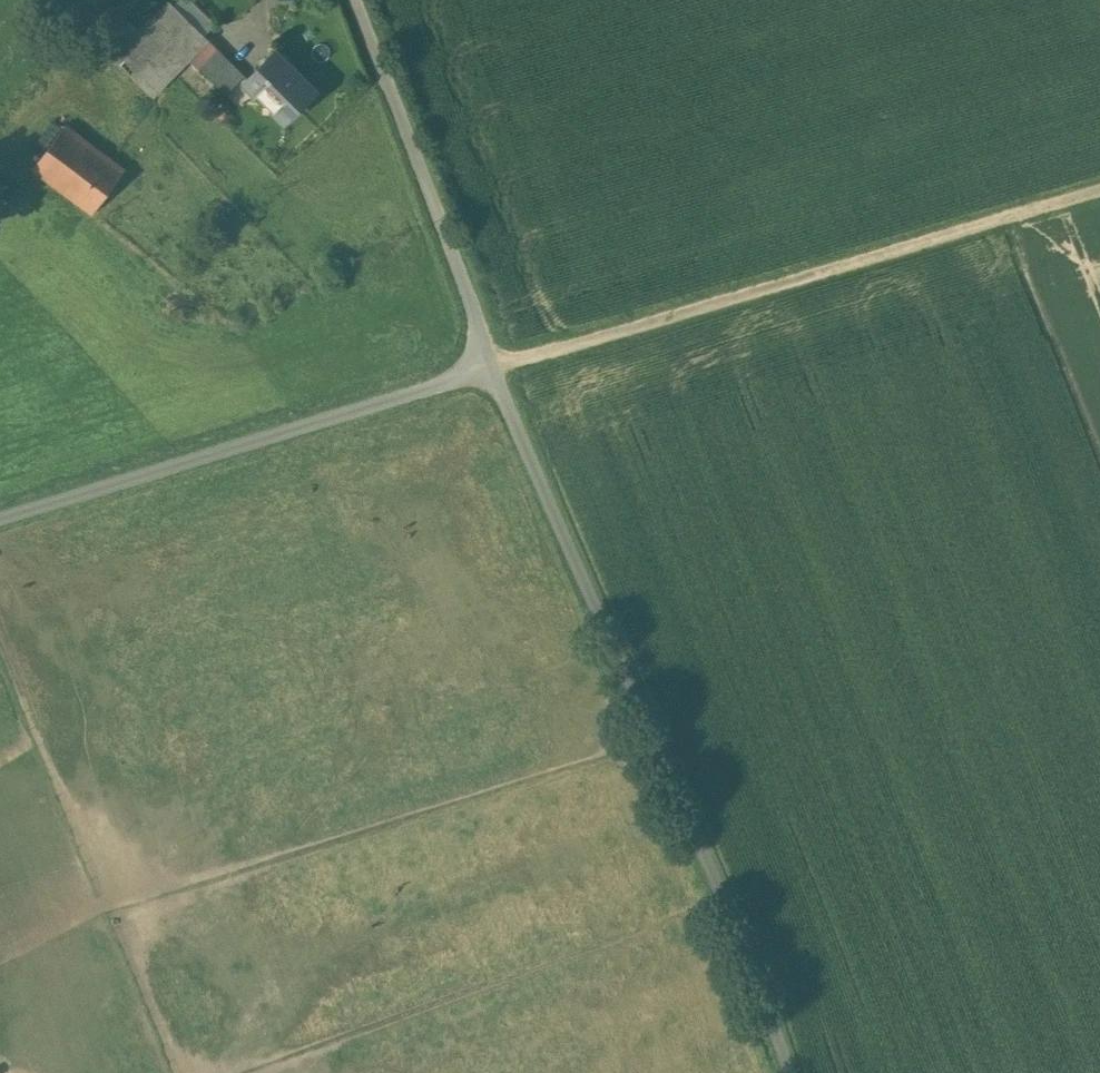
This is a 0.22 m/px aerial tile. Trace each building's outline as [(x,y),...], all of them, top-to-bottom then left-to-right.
[(88,16),(105,0),(73,0),(88,16)] [(170,0),(115,57),(153,95),(174,72),(189,57),(208,37),(170,0)] [(242,72),(208,37),(189,57),(225,91),(242,72)] [(315,88),(274,48),(245,80),(284,120),(315,88)] [(126,170),(66,125),(34,168),(94,212),(126,170)]
